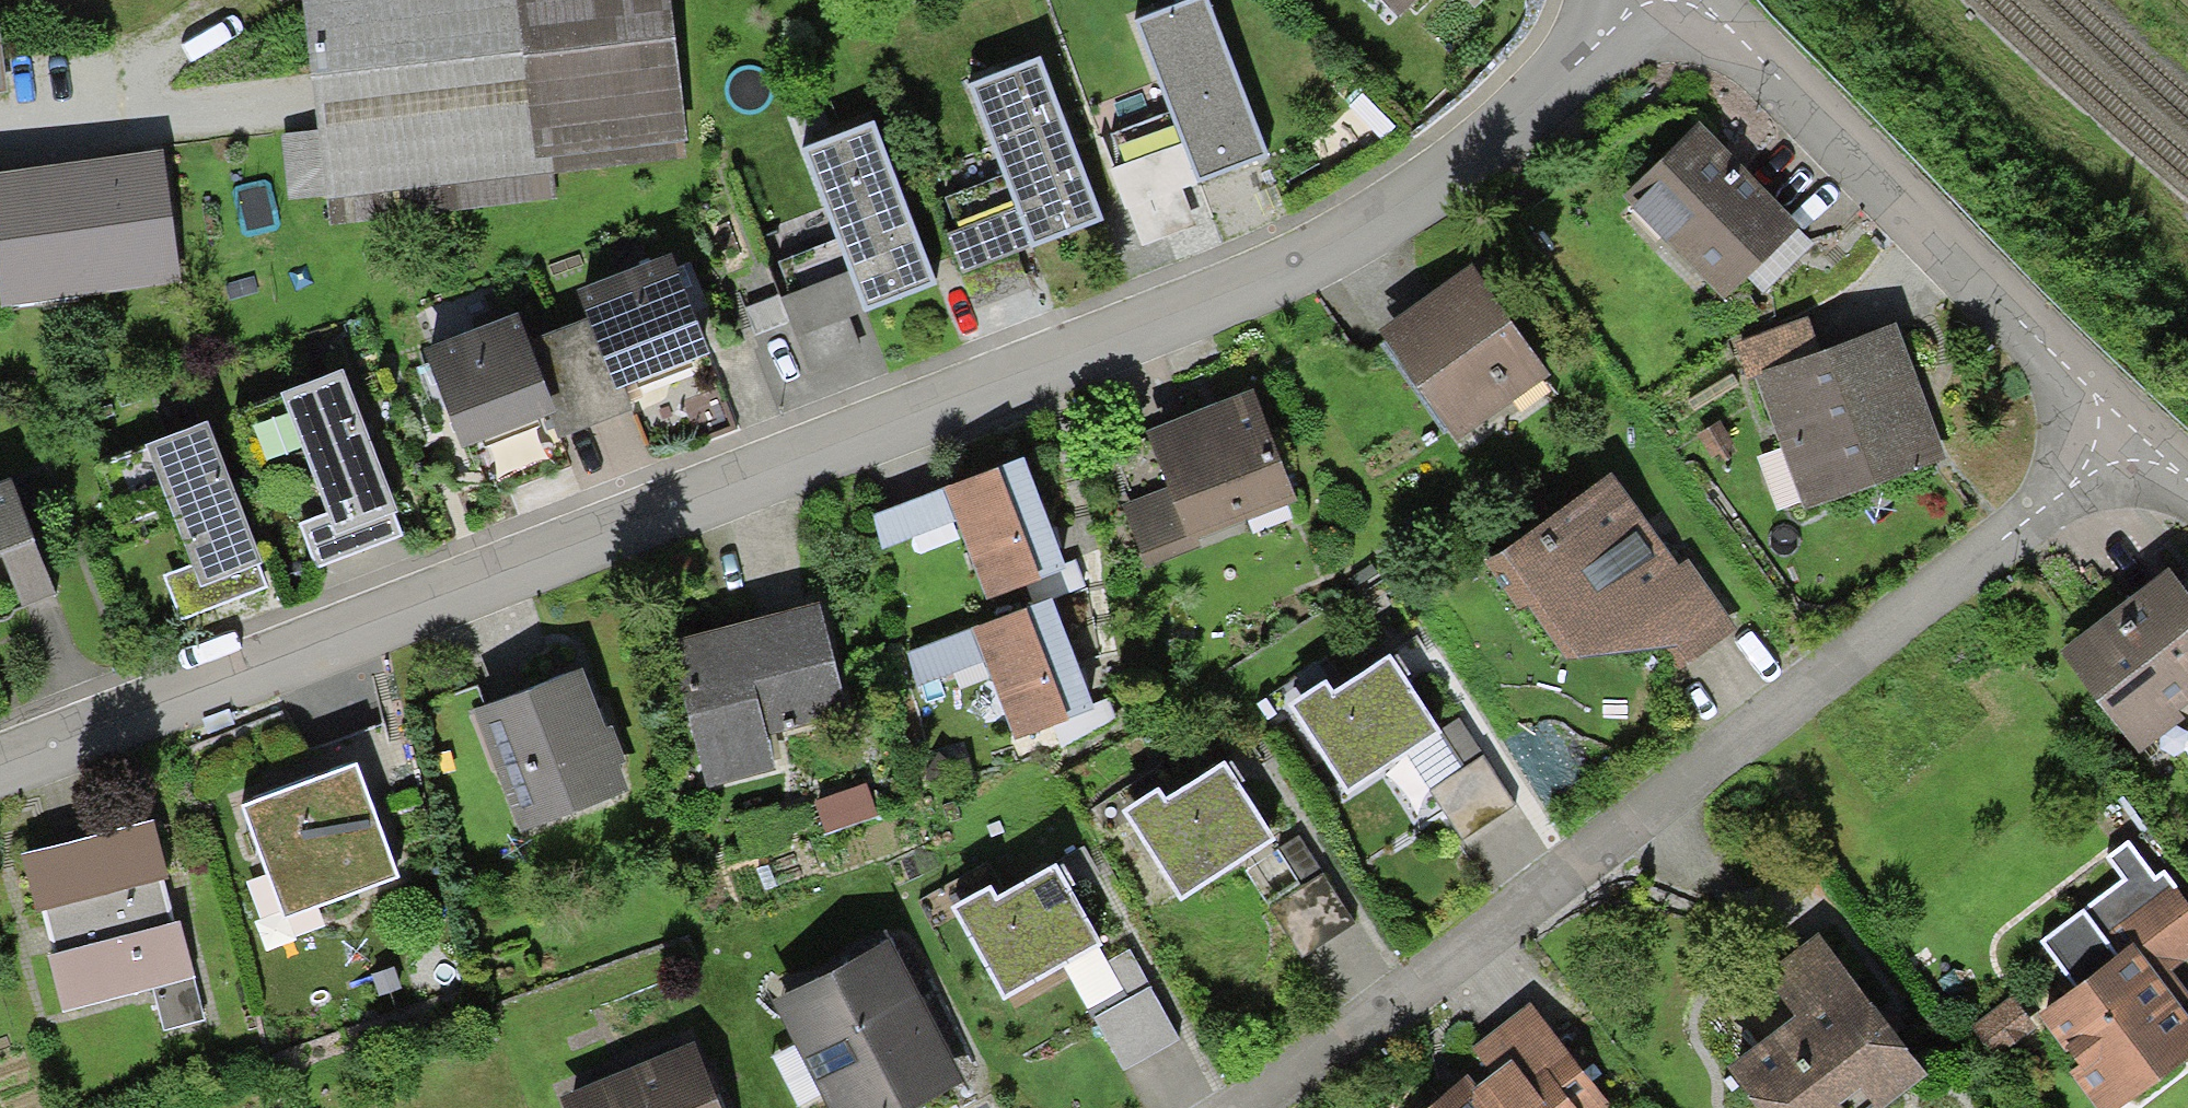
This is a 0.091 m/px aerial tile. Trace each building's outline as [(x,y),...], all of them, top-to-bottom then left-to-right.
[(313,102),(318,136),(289,140),(295,201),(325,197),(328,227),(553,201),(553,175),(684,159),(670,0),(301,0),(313,102)] [(1395,13),(1408,0),(1381,0),(1395,13)] [(1197,2),(1126,29),(1172,147),(1108,172),(1139,253),(1192,232),(1176,192),(1258,161),(1197,2)] [(1030,63),(959,90),(1004,209),(940,233),(971,314),(1025,294),(1009,253),(1091,222),(1030,63)] [(862,129),(791,156),(836,275),(773,299),(804,380),(857,360),(842,319),(923,288),(862,129)] [(1625,194),(1715,294),(1787,229),(1697,130),(1625,194)] [(0,182),(0,293),(1,303),(176,281),(160,162),(0,182)] [(661,267),(567,302),(576,327),(602,396),(696,360),(661,267)] [(1466,269),(1374,332),(1453,447),(1545,384),(1466,269)] [(510,321),(410,358),(447,456),(547,419),(520,348),(510,321)] [(576,327),(520,348),(547,419),(557,445),(613,424),(602,396),(576,327)] [(1755,381),(1808,511),(1932,461),(1879,332),(1755,381)] [(329,375),(224,418),(248,477),(294,458),(319,518),(289,530),(309,580),(398,543),(329,375)] [(1119,519),(1139,567),(1288,508),(1243,397),(1136,440),(1161,502),(1119,519)] [(192,426),(87,470),(111,528),(157,510),(182,570),(152,582),(172,631),(262,594),(192,426)] [(1010,463),(851,524),(866,561),(947,529),(978,607),(1055,577),(1010,463)] [(1607,477),(1481,567),(1552,666),(1646,658),(1662,682),(1727,636),(1679,568),(1674,571),(1607,477)] [(0,486),(0,593),(6,609),(43,595),(1,485),(0,486)] [(2051,662),(2127,757),(2187,708),(2187,609),(2160,574),(2051,662)] [(1037,602),(901,659),(915,692),(975,667),(1007,744),(1083,712),(1037,602)] [(812,606),(659,646),(696,790),(763,773),(754,740),(841,717),(812,606)] [(1319,683),(1278,711),(1338,798),(1429,736),(1379,663),(1329,698),(1319,683)] [(569,679),(465,721),(512,839),(617,797),(569,679)] [(1474,763),(1424,793),(1454,842),(1504,812),(1474,763)] [(344,768),(228,811),(270,925),(386,882),(344,768)] [(1148,796),(1115,817),(1173,907),(1265,848),(1214,770),(1156,808),(1148,796)] [(146,826),(14,861),(56,1020),(144,996),(156,1041),(200,1030),(146,826)] [(980,893),(940,916),(993,1007),(1089,952),(1043,874),(988,907),(980,893)] [(1313,876),(1263,906),(1293,955),(1343,925),(1313,876)] [(2037,1021),(2098,1107),(2126,1107),(2187,1064),(2187,1037),(2152,985),(2187,960),(2187,916),(2161,877),(2095,923),(2122,961),(2037,1021)] [(1750,982),(1784,1029),(1720,1075),(1745,1107),(1889,1107),(1916,1089),(1808,940),(1750,982)] [(765,1005),(819,1107),(907,1107),(950,1085),(877,947),(765,1005)] [(1140,990),(1090,1021),(1120,1070),(1170,1039),(1140,990)] [(1419,1107),(1603,1107),(1527,1002),(1442,1063),(1455,1082),(1419,1107)] [(2024,1036),(2004,1006),(1965,1031),(1985,1062),(2024,1036)] [(549,1099),(552,1107),(706,1107),(683,1048),(549,1099)]
